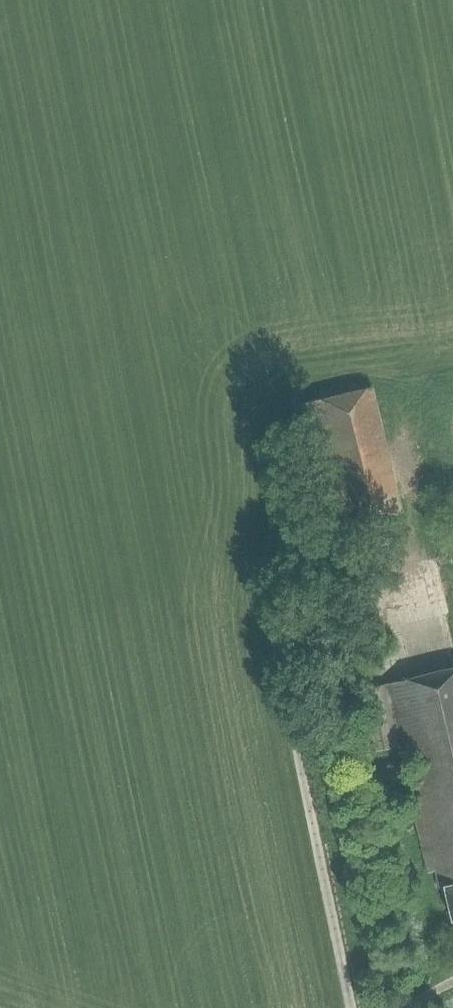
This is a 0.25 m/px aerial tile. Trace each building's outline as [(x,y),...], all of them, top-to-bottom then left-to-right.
[(386,383),(309,399),(315,429),(353,420),(362,462),(380,459),(387,490),(404,487),(407,502),(411,501),(386,383)] [(355,691),(369,753),(399,746),(403,766),(428,872),(435,871),(439,889),(444,888),(451,919),(452,919),(452,669),(355,691)]
